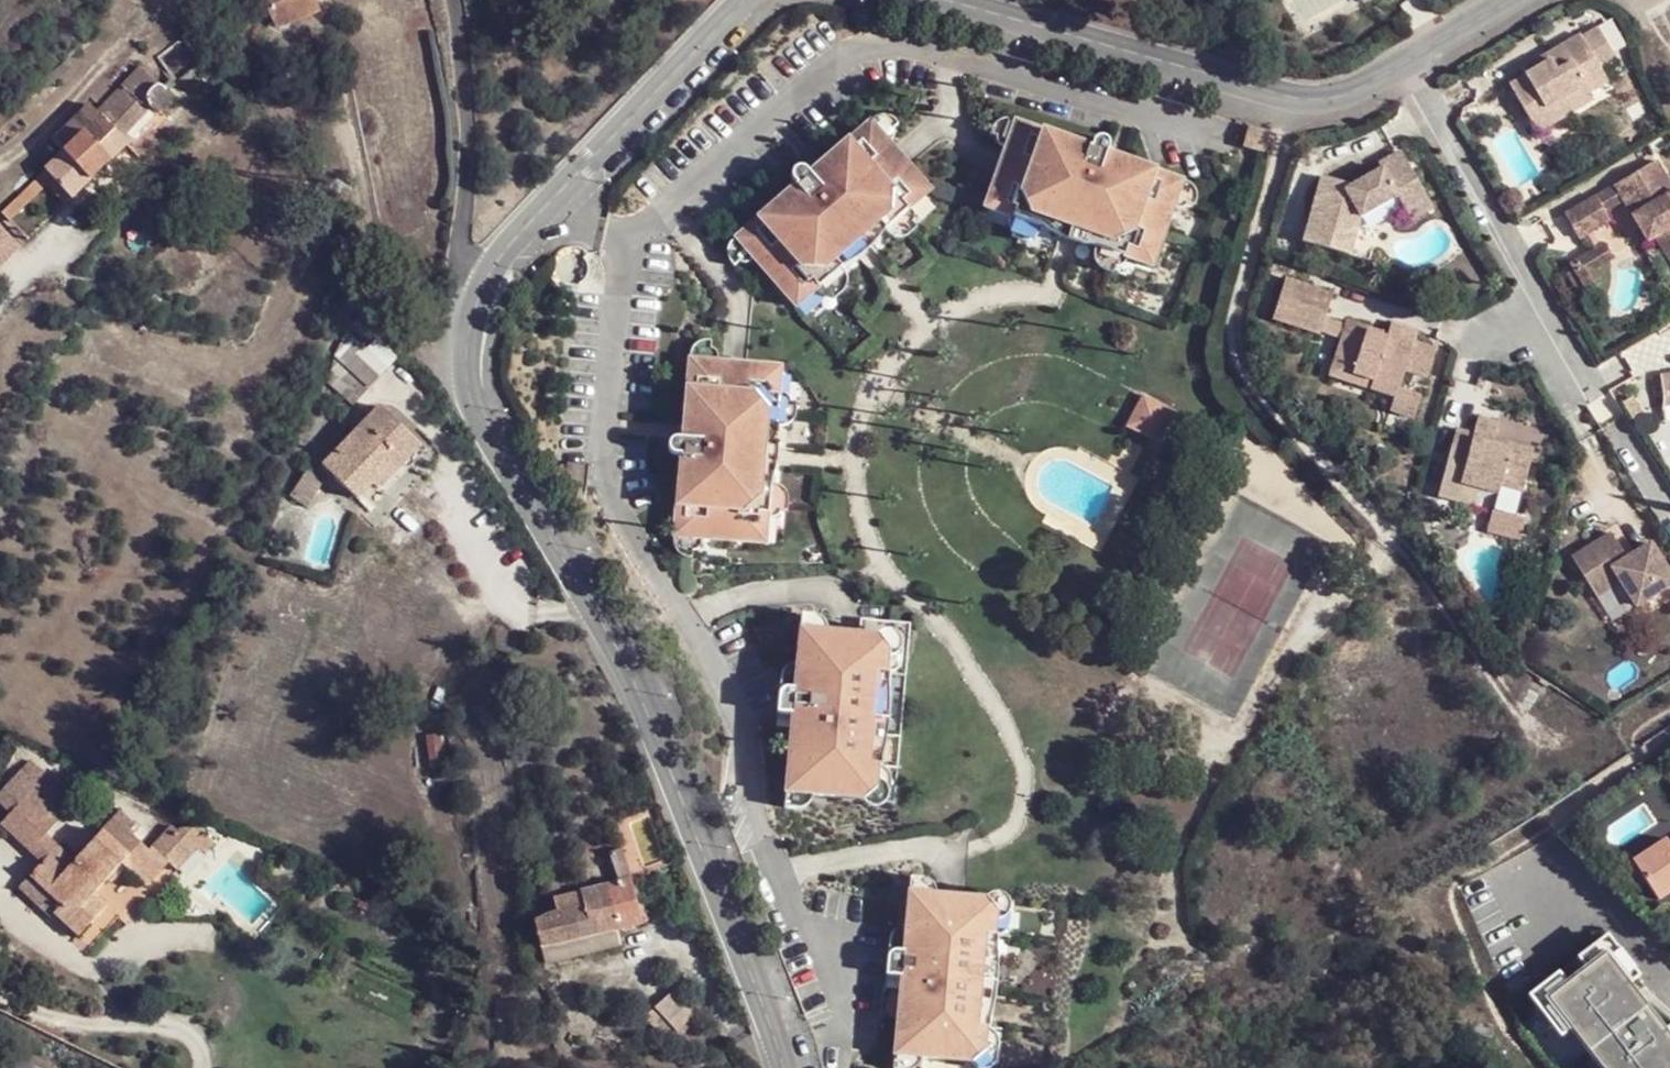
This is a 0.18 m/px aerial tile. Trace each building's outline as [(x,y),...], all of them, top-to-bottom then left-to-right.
[(318,5),(315,0),(266,0),(272,14),(287,8),(292,16),(318,5)] [(1593,45),(1609,40),(1596,15),(1579,22),(1593,45)] [(1579,22),(1543,44),(1548,54),(1525,67),(1508,77),(1510,81),(1565,54),(1593,45),(1579,22)] [(1616,53),(1609,40),(1593,45),(1602,59),(1616,53)] [(1548,54),(1543,44),(1519,59),(1525,67),(1548,54)] [(1602,62),(1613,78),(1614,77),(1602,59),(1593,45),(1565,54),(1510,81),(1527,109),(1546,98),(1549,103),(1602,62)] [(1598,89),(1613,78),(1602,62),(1549,103),(1554,113),(1557,110),(1575,99),(1581,110),(1602,97),(1598,89)] [(42,166),(70,192),(122,139),(113,127),(139,100),(133,92),(143,81),(131,67),(93,110),(95,114),(42,166)] [(173,79),(170,75),(152,88),(159,97),(177,84),(173,79)] [(1527,109),(1531,116),(1549,103),(1546,98),(1527,109)] [(1563,121),(1581,110),(1575,99),(1557,110),(1563,121)] [(1549,103),(1531,116),(1542,134),(1563,121),(1557,110),(1554,113),(1549,103)] [(1184,171),(1110,144),(1017,110),(984,201),(1038,221),(1042,210),(1097,230),(1094,239),(1151,260),(1160,235),(1184,171)] [(874,222),(921,182),(864,111),(728,222),(787,297),(831,261),(825,253),(868,216),(874,222)] [(1431,198),(1399,141),(1374,155),(1377,161),(1372,164),(1385,189),(1390,186),(1405,212),(1431,198)] [(1663,159),(1620,184),(1628,199),(1645,228),(1662,219),(1669,232),(1663,237),(1669,248),(1669,171),(1663,159)] [(1351,179),(1340,175),(1328,172),(1324,186),(1308,234),(1325,240),(1331,221),(1354,228),(1362,202),(1385,189),(1372,164),(1355,172),(1353,172),(1351,179)] [(1340,175),(1342,168),(1331,164),(1328,172),(1340,175)] [(70,192),(42,166),(0,207),(0,213),(5,218),(42,184),(61,201),(70,192)] [(1609,210),(1628,199),(1620,184),(1601,195),(1609,210)] [(1609,210),(1601,195),(1570,213),(1583,235),(1587,232),(1597,227),(1612,217),(1609,210)] [(1653,241),(1663,237),(1669,232),(1662,219),(1645,228),(1653,241)] [(1331,221),(1325,240),(1348,247),(1354,228),(1331,221)] [(1,259),(19,240),(0,222),(0,258),(1,259)] [(1603,239),(1597,227),(1587,232),(1594,243),(1603,239)] [(1603,239),(1594,243),(1575,255),(1592,285),(1608,276),(1602,265),(1620,254),(1609,236),(1603,239)] [(1310,339),(1311,335),(1316,320),(1324,297),(1278,282),(1264,324),(1310,339)] [(1337,344),(1342,329),(1316,320),(1311,335),(1337,344)] [(1385,321),(1380,335),(1377,343),(1359,338),(1362,329),(1346,323),(1344,330),(1342,329),(1337,344),(1332,360),(1351,367),(1348,376),(1371,383),(1367,395),(1392,403),(1389,412),(1410,419),(1418,397),(1394,389),(1399,372),(1422,379),(1432,347),(1409,340),(1412,330),(1385,321)] [(1377,343),(1380,335),(1362,329),(1359,338),(1377,343)] [(351,369),(365,383),(382,366),(360,345),(345,363),(351,369)] [(763,415),(768,376),(771,357),(683,346),(661,519),(752,530),(759,469),(748,468),(755,414),(763,415)] [(1351,367),(1332,360),(1326,379),(1345,386),(1348,376),(1351,367)] [(353,394),(365,383),(351,369),(334,384),(353,394)] [(1348,376),(1345,386),(1367,395),(1371,383),(1348,376)] [(341,404),(353,394),(334,384),(328,389),(341,404)] [(1152,438),(1169,403),(1138,390),(1123,424),(1152,438)] [(1540,436),(1512,431),(1510,440),(1493,437),(1494,427),(1495,411),(1475,407),(1471,426),(1466,469),(1464,482),(1506,489),(1508,479),(1531,482),(1540,436)] [(388,413),(380,408),(327,467),(357,496),(375,479),(379,482),(418,442),(388,413)] [(1466,469),(1471,426),(1455,424),(1449,465),(1466,469)] [(1510,440),(1512,431),(1494,427),(1493,437),(1510,440)] [(431,453),(418,442),(379,482),(393,494),(431,453)] [(299,504),(321,480),(305,465),(285,491),(299,504)] [(1623,543),(1612,526),(1572,552),(1602,601),(1624,586),(1637,608),(1669,586),(1669,575),(1650,544),(1630,556),(1618,564),(1609,552),(1623,543)] [(1630,556),(1623,543),(1609,552),(1618,564),(1630,556)] [(771,776),(790,779),(863,788),(867,753),(858,752),(870,656),(878,657),(882,624),(899,626),(901,608),(853,602),(851,616),(792,609),(782,679),(767,677),(765,691),(782,693),(780,711),(771,776)] [(782,693),(765,691),(763,708),(780,711),(782,693)] [(168,855),(154,841),(147,846),(134,833),(138,828),(119,808),(69,855),(51,837),(58,827),(50,819),(69,800),(34,763),(0,793),(0,810),(5,816),(0,820),(0,822),(37,860),(27,873),(55,901),(49,907),(78,936),(107,908),(92,892),(121,862),(141,882),(168,855)] [(1629,864),(1651,896),(1669,883),(1669,837),(1664,842),(1659,835),(1625,857),(1629,864)] [(623,847),(608,853),(615,883),(628,879),(623,847)] [(628,879),(615,883),(550,897),(553,909),(532,919),(538,947),(601,933),(638,926),(628,879)] [(1000,896),(911,883),(888,1058),(957,1067),(976,1067),(1000,896)] [(545,971),(606,958),(601,933),(538,947),(545,971)] [(1539,996),(1595,1067),(1669,1067),(1669,1044),(1638,1003),(1622,981),(1598,951),(1539,996)] [(661,1039),(694,1019),(676,989),(642,1009),(661,1039)]
